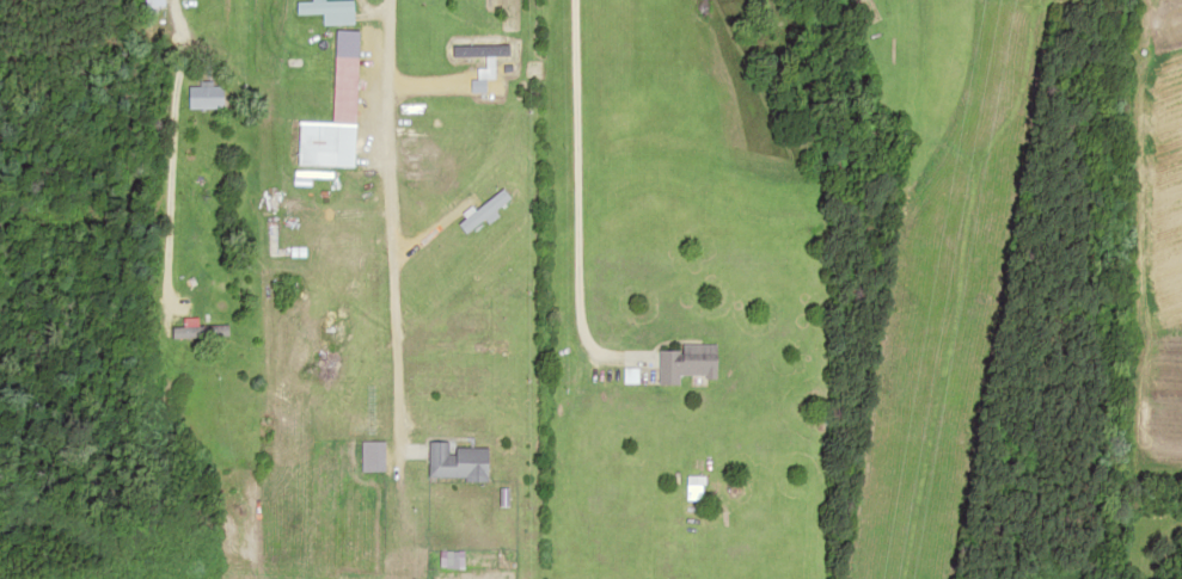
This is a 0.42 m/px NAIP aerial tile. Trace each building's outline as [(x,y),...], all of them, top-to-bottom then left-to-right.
[(292,120),(291,164),(346,166),(348,75),(326,74),(325,121),(292,120)] [(219,107),(219,85),(183,85),(183,107),(219,107)] [(709,376),(709,345),(652,345),(652,383),(673,383),(673,376),(709,376)] [(424,479),(483,479),(483,446),(443,446),(443,441),(424,441),(424,479)]
